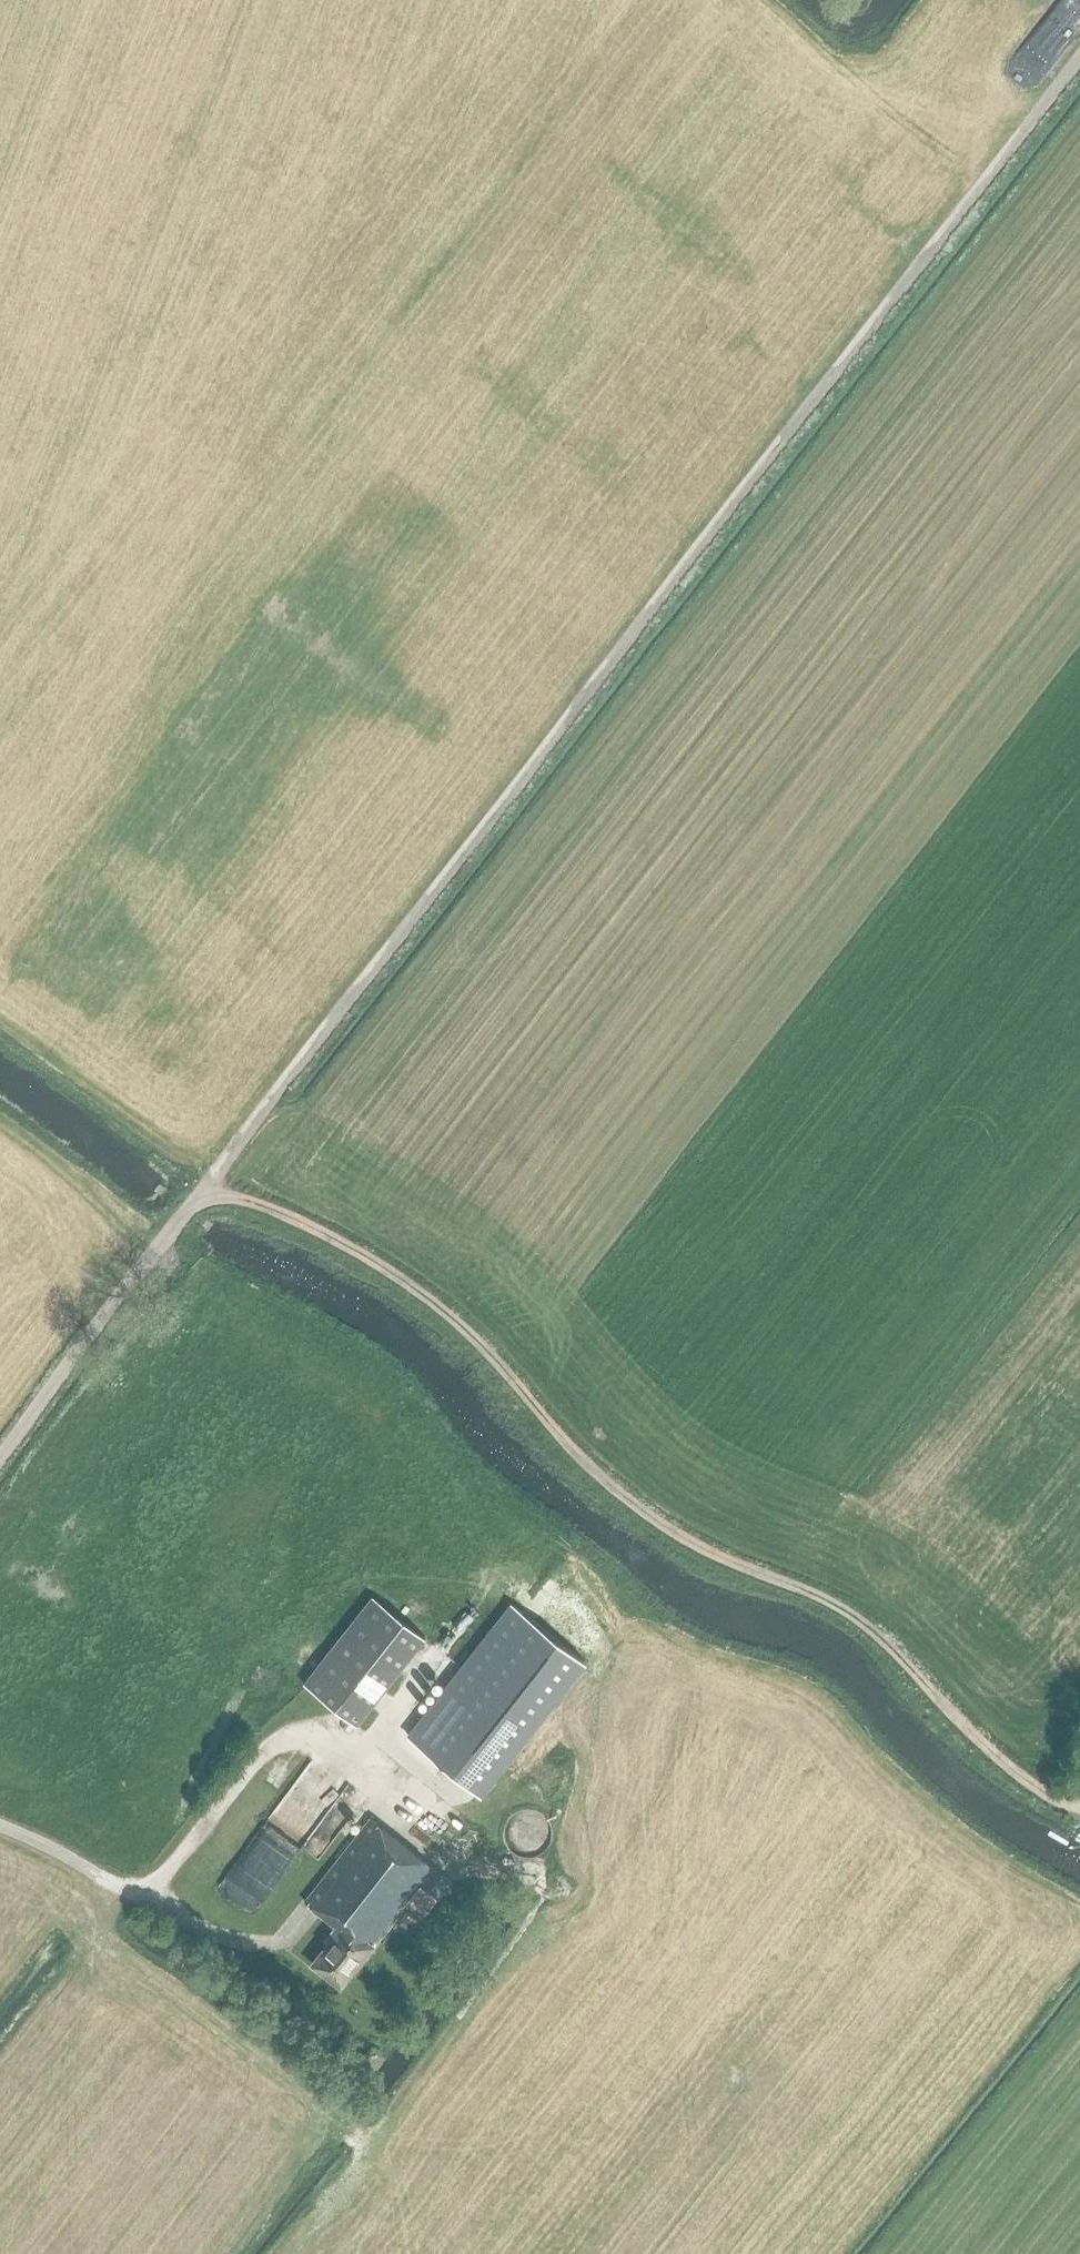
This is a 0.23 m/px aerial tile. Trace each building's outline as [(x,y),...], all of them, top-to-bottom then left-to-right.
[(426,1638),(373,1596),(305,1683),(358,1725),(426,1638)] [(583,1661),(512,1606),(409,1738),(478,1793),(583,1661)] [(452,1883),(372,1819),(305,1903),(341,1931),(314,1965),(341,1986),(421,1886),(438,1900),(452,1883)]
